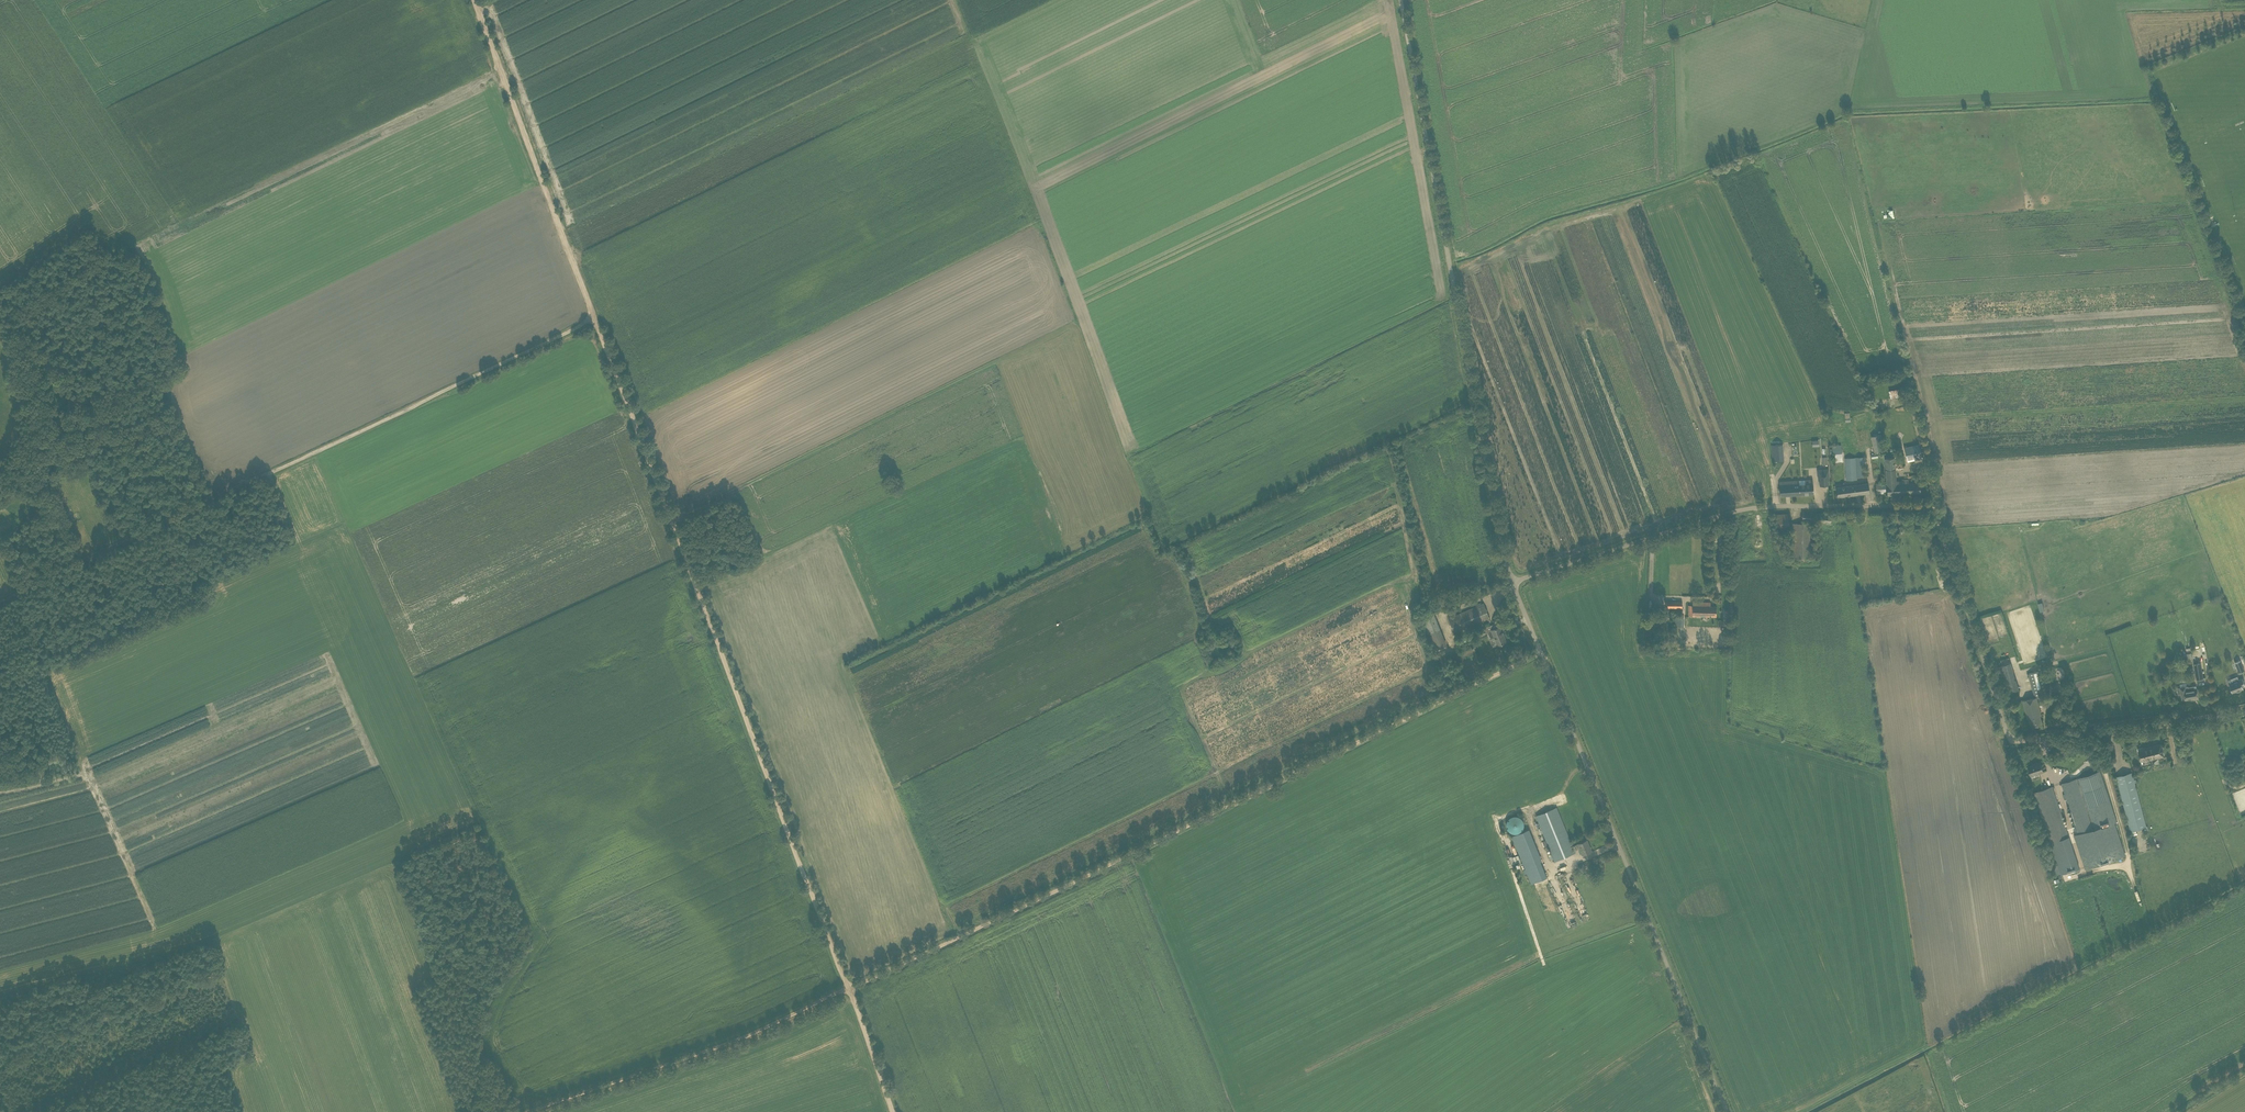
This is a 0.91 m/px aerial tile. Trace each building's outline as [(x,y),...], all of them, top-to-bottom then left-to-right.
[(1889,390),(1891,398),(1901,396),(1900,388),(1889,390)] [(1871,436),(1874,452),(1885,450),(1882,434),(1871,436)] [(1771,445),(1773,461),(1783,460),(1782,444),(1771,445)] [(1832,445),(1834,462),(1843,461),(1841,444),(1832,445)] [(1855,457),(1844,458),(1846,480),(1857,479),(1857,477),(1865,476),(1865,471),(1864,471),(1863,456),(1855,457)] [(1902,480),(1896,480),(1894,457),(1885,458),(1887,495),(1920,493),(1920,482),(1908,483),(1908,478),(1902,479),(1902,480)] [(1828,480),(1829,480),(1828,469),(1823,469),(1824,475),(1819,476),(1820,485),(1829,485),(1828,480)] [(1779,482),(1779,486),(1779,496),(1814,494),(1813,484),(1810,484),(1810,480),(1805,480),(1805,484),(1799,485),(1799,480),(1779,482)] [(1875,483),(1876,494),(1886,493),(1885,482),(1875,483)] [(1836,487),(1837,497),(1870,493),(1868,483),(1836,487)] [(35,513),(27,518),(29,521),(37,516),(35,513)] [(1775,514),(1776,520),(1776,531),(1790,530),(1789,513),(1775,514)] [(11,528),(2,533),(4,536),(13,531),(11,528)] [(1689,615),(1716,616),(1716,606),(1710,606),(1710,602),(1693,602),(1693,605),(1689,605),(1689,615)] [(1448,618),(1455,635),(1490,620),(1484,603),(1448,618)] [(1445,644),(1434,612),(1423,616),(1434,648),(1445,644)] [(1682,641),(1683,617),(1676,617),(1675,641),(1682,641)] [(1506,641),(1502,630),(1503,630),(1501,625),(1487,631),(1490,639),(1494,637),(1498,645),(1506,641)] [(2240,660),(2235,662),(2239,673),(2244,671),(2240,660)] [(1998,666),(2006,693),(2019,689),(2010,663),(1998,666)] [(2197,679),(2203,678),(2201,663),(2194,664),(2197,679)] [(2028,673),(2035,698),(2037,697),(2049,694),(2043,669),(2028,673)] [(2079,683),(2091,682),(2090,671),(2079,671),(2079,683)] [(2231,685),(2234,692),(2238,691),(2242,689),(2244,688),(2244,686),(2244,681),(2244,678),(2240,680),(2239,676),(2233,679),(2234,683),(2231,685)] [(2177,688),(2178,694),(2181,694),(2182,699),(2185,699),(2185,700),(2193,698),(2194,699),(2199,699),(2197,688),(2196,688),(2196,686),(2190,687),(2190,688),(2188,688),(2188,686),(2177,688)] [(2037,697),(2035,698),(2023,700),(2027,719),(2029,718),(2031,727),(2042,724),(2040,715),(2041,715),(2037,697)] [(2138,751),(2140,756),(2141,762),(2164,756),(2161,745),(2148,748),(2148,749),(2138,751)] [(2036,763),(2037,764),(2028,766),(2031,775),(2043,771),(2040,761),(2036,763)] [(2074,835),(2085,869),(2125,855),(2114,822),(2117,821),(2100,771),(2062,783),(2075,825),(2077,829),(2078,833),(2074,835)] [(2116,776),(2130,831),(2147,827),(2132,772),(2116,776)] [(2072,874),(2080,871),(2052,786),(2034,793),(2061,875),(2071,871),(2072,874)] [(1591,850),(1587,840),(1572,846),(1557,807),(1535,816),(1554,861),(1575,852),(1574,850),(1578,848),(1581,855),(1591,850)] [(1514,833),(1515,833),(1516,833),(1517,833),(1518,832),(1519,832),(1520,832),(1520,831),(1521,831),(1521,830),(1522,829),(1522,828),(1523,827),(1523,826),(1523,825),(1523,824),(1523,823),(1523,822),(1523,821),(1522,821),(1522,820),(1522,819),(1521,819),(1521,818),(1520,818),(1519,817),(1518,816),(1517,816),(1516,816),(1515,816),(1514,816),(1513,816),(1512,816),(1511,816),(1510,817),(1509,817),(1509,818),(1508,818),(1508,819),(1507,819),(1507,820),(1506,821),(1506,822),(1506,823),(1506,824),(1506,825),(1506,826),(1506,827),(1506,828),(1507,829),(1508,830),(1508,831),(1509,831),(1509,832),(1510,832),(1511,832),(1511,833),(1512,833),(1513,833),(1514,833)] [(1511,836),(1530,883),(1546,877),(1539,860),(1541,860),(1528,829),(1511,836)] [(1577,865),(1580,872),(1585,869),(1583,863),(1577,865)]
